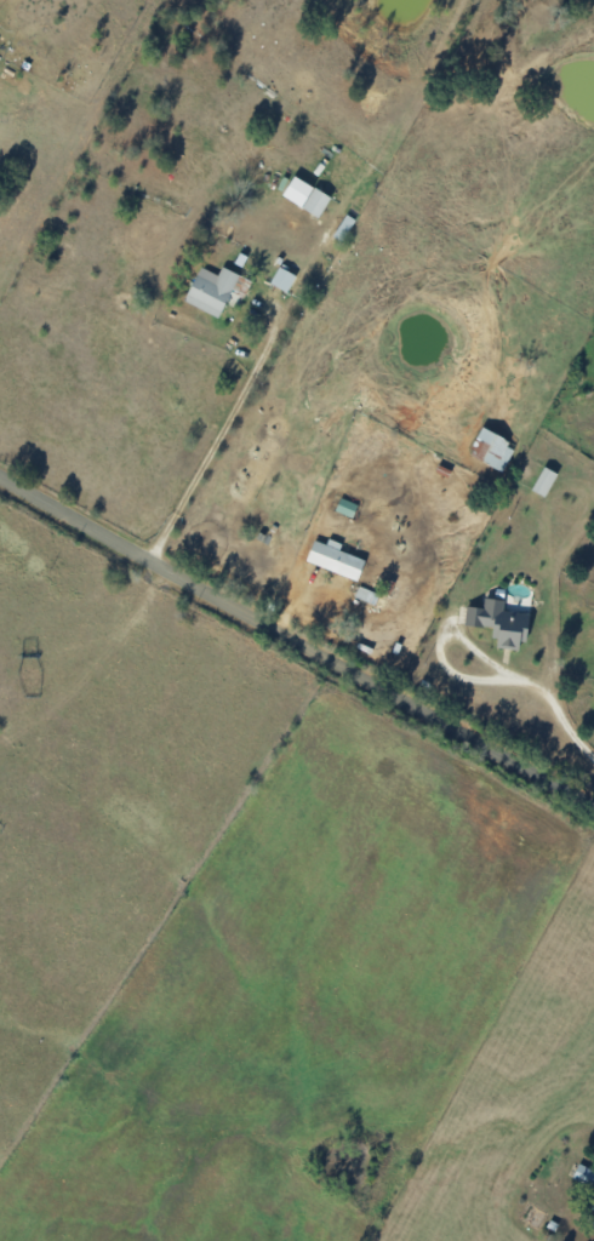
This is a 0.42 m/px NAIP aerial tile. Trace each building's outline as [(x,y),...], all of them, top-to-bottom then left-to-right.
[(331,196),(293,176),(282,197),(320,217),(331,196)] [(334,237),(345,241),(355,218),(345,214),(334,237)] [(220,317),(238,274),(222,267),(218,275),(199,267),(184,302),(220,317)] [(270,284),(287,293),(295,275),(278,267),(270,284)] [(502,472),(516,447),(481,428),(468,454),(502,472)] [(557,473),(543,467),(532,491),(546,497),(557,473)] [(365,560),(339,551),(342,544),(328,539),(326,545),(314,540),(306,561),(357,581),(365,560)] [(529,614),(503,610),(505,601),(485,598),(484,608),(467,607),(465,625),(493,629),(491,638),(497,638),(496,648),(518,651),(519,642),(526,643),(529,614)] [(579,1163),(572,1178),(590,1186),(593,1177),(593,1170),(579,1163)]
